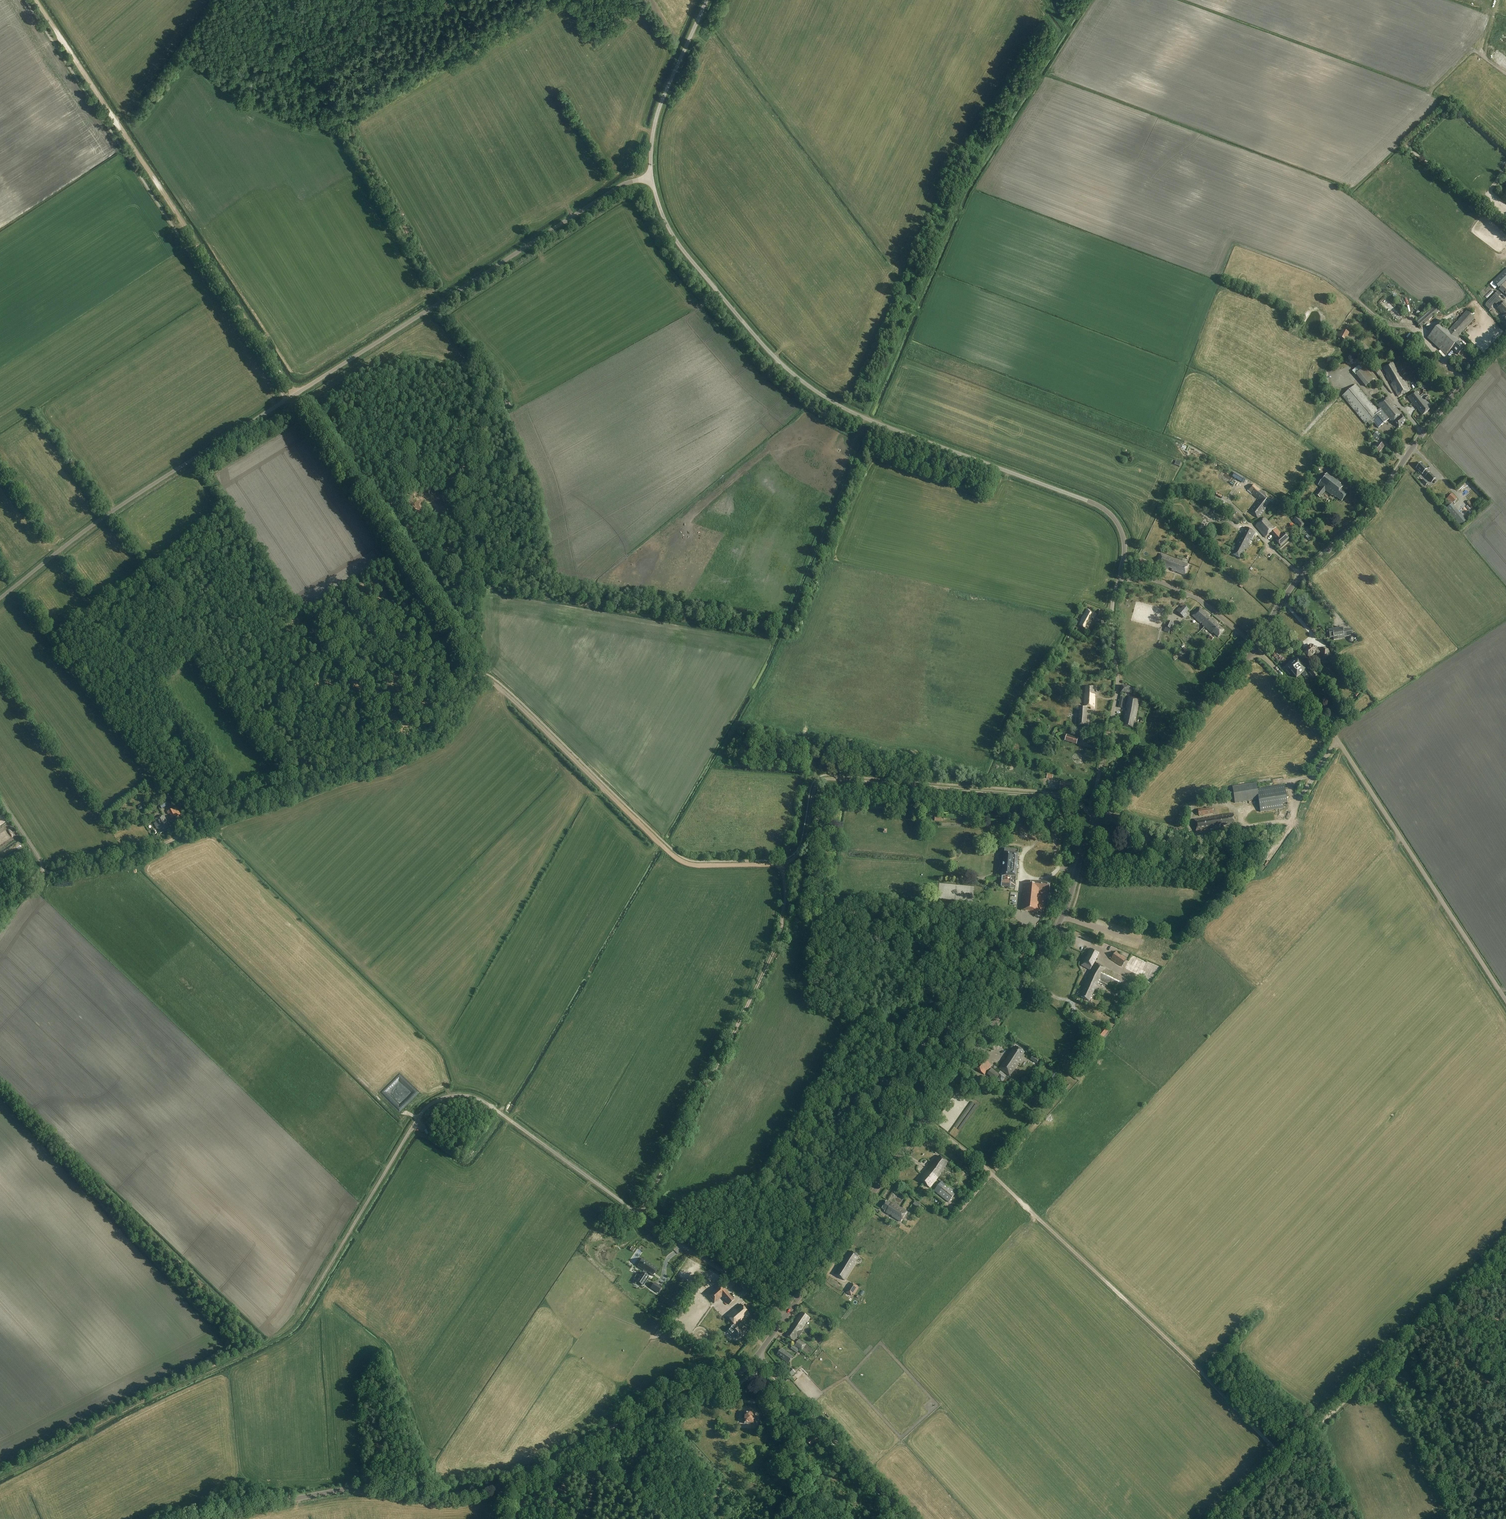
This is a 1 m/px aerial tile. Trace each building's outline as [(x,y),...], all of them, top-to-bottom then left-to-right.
[(1490,284),(1495,290),(1497,287),(1498,288),(1505,281),(1505,269),(1490,284)] [(1482,290),(1475,296),(1477,299),(1484,292),(1482,290)] [(1494,303),(1496,305),(1498,302),(1501,305),(1497,309),(1504,316),(1503,317),(1505,321),(1505,303),(1504,301),(1503,303),(1500,300),(1501,300),(1498,298),(1498,297),(1495,294),(1490,299),(1486,303),(1485,304),(1485,306),(1489,310),(1491,308),(1490,308),(1494,303)] [(1475,314),(1471,311),(1468,313),(1467,311),(1449,331),(1440,324),(1427,338),(1446,355),(1452,349),(1459,355),(1465,347),(1458,341),(1459,341),(1457,339),(1475,318),(1473,317),(1475,314)] [(1385,375),(1389,381),(1390,381),(1392,384),(1391,384),(1399,397),(1410,391),(1398,371),(1397,371),(1393,364),(1383,369),(1386,374),(1385,375)] [(1365,367),(1362,370),(1358,366),(1352,371),(1356,375),(1365,387),(1367,386),(1375,379),(1368,371),(1365,367)] [(1347,376),(1350,374),(1359,385),(1362,383),(1349,367),(1343,372),(1347,376)] [(1417,377),(1426,383),(1429,379),(1420,373),(1417,377)] [(1342,396),(1359,417),(1366,425),(1368,423),(1370,426),(1374,423),(1378,429),(1390,419),(1391,421),(1390,421),(1392,424),(1394,422),(1399,428),(1407,421),(1397,409),(1395,410),(1393,407),(1395,406),(1388,398),(1378,406),(1380,409),(1378,411),(1366,397),(1356,385),(1342,396)] [(1430,409),(1416,391),(1411,395),(1408,397),(1415,407),(1416,406),(1418,409),(1417,409),(1422,415),(1430,409)] [(1372,436),(1373,437),(1377,440),(1381,435),(1376,432),(1372,436)] [(1379,453),(1384,447),(1379,443),(1377,445),(1375,444),(1372,447),(1379,453)] [(1423,473),(1426,476),(1425,477),(1432,483),(1435,479),(1429,473),(1426,470),(1427,469),(1427,468),(1425,467),(1421,463),(1419,465),(1418,465),(1416,467),(1417,468),(1416,468),(1422,474),(1423,473)] [(1412,471),(1412,466),(1407,466),(1407,471),(1410,471),(1411,476),(1418,476),(1418,471),(1412,471)] [(1233,476),(1241,482),(1244,478),(1235,473),(1233,476)] [(1341,501),(1347,494),(1341,490),(1343,487),(1340,485),(1341,484),(1327,473),(1318,485),(1321,488),(1316,495),(1320,498),(1325,490),(1335,498),(1335,497),(1341,501)] [(1418,478),(1414,481),(1419,488),(1423,485),(1418,478)] [(1254,484),(1248,491),(1257,498),(1259,500),(1263,496),(1267,499),(1265,494),(1263,492),(1254,484)] [(1240,492),(1244,501),(1250,498),(1245,489),(1240,492)] [(1446,499),(1451,504),(1457,499),(1452,493),(1446,499)] [(1258,518),(1267,507),(1265,506),(1269,501),(1267,499),(1263,496),(1259,500),(1257,503),(1257,504),(1256,505),(1250,512),(1258,518)] [(1205,508),(1213,513),(1216,509),(1208,504),(1205,508)] [(1449,513),(1461,526),(1466,521),(1455,508),(1449,513)] [(1452,528),(1456,525),(1445,511),(1441,514),(1452,528)] [(1231,519),(1238,524),(1241,520),(1234,515),(1231,519)] [(1293,520),(1296,524),(1297,523),(1301,527),(1305,523),(1298,516),(1296,518),(1293,520)] [(1255,526),(1265,538),(1271,532),(1277,539),(1275,540),(1281,546),(1289,539),(1283,532),(1281,533),(1276,527),(1275,528),(1274,526),(1273,527),(1265,518),(1255,526)] [(1245,527),(1235,547),(1234,547),(1233,547),(1231,550),(1234,552),(1232,554),(1241,559),(1246,550),(1247,550),(1255,534),(1255,533),(1245,527)] [(1156,565),(1168,570),(1169,568),(1172,569),(1171,571),(1184,576),(1189,565),(1160,554),(1156,565)] [(1139,561),(1136,567),(1148,572),(1151,563),(1145,561),(1145,562),(1140,560),(1139,561)] [(1184,607),(1178,613),(1182,617),(1188,610),(1184,607)] [(1195,620),(1204,627),(1209,622),(1208,621),(1211,619),(1210,618),(1210,617),(1204,612),(1199,608),(1192,616),(1196,619),(1195,620)] [(1087,631),(1092,622),(1090,621),(1092,618),(1093,619),(1096,615),(1087,610),(1081,621),(1082,621),(1079,626),(1087,631)] [(1209,622),(1204,627),(1212,634),(1213,633),(1218,637),(1224,631),(1217,625),(1218,624),(1213,620),(1212,620),(1211,619),(1208,621),(1209,622)] [(1168,621),(1165,627),(1171,629),(1173,624),(1168,621)] [(1328,630),(1329,633),(1330,638),(1333,638),(1337,637),(1338,637),(1343,636),(1344,636),(1344,637),(1348,636),(1346,629),(1342,630),(1342,627),(1328,630)] [(1303,652),(1309,659),(1315,654),(1316,656),(1319,653),(1314,648),(1313,648),(1311,645),(1303,652)] [(1321,648),(1321,657),(1329,657),(1329,650),(1326,650),(1327,649),(1321,648)] [(1304,677),(1307,675),(1304,672),(1306,671),(1298,662),(1286,671),(1289,675),(1292,673),(1297,678),(1301,674),(1304,677)] [(1335,667),(1343,676),(1346,673),(1338,664),(1335,667)] [(1309,673),(1315,680),(1319,677),(1313,669),(1309,673)] [(1096,695),(1097,688),(1086,687),(1086,694),(1084,694),(1084,707),(1080,707),(1079,726),(1086,727),(1087,707),(1091,707),(1091,709),(1094,709),(1095,695),(1096,695)] [(1123,720),(1124,720),(1125,720),(1124,726),(1124,727),(1132,728),(1134,722),(1135,722),(1138,705),(1139,700),(1129,698),(1128,697),(1126,708),(1127,708),(1127,709),(1127,712),(1126,712),(1125,711),(1123,720)] [(1067,735),(1065,741),(1076,744),(1078,739),(1067,735)] [(1071,789),(1072,783),(1061,782),(1060,790),(1063,790),(1063,788),(1071,789)] [(1235,803),(1258,799),(1260,812),(1283,808),(1282,803),(1287,802),(1284,785),(1256,790),(1255,783),(1232,787),(1233,795),(1234,799),(1235,803)] [(1196,810),(1197,814),(1199,814),(1199,816),(1213,814),(1212,807),(1198,809),(1198,810),(1196,810)] [(177,817),(173,808),(172,808),(166,811),(168,814),(170,814),(171,816),(169,817),(170,820),(177,817)] [(1223,827),(1223,826),(1234,824),(1233,814),(1194,820),(1195,831),(1208,829),(1208,827),(1211,827),(1211,829),(1223,827)] [(159,830),(161,834),(169,829),(166,822),(167,822),(164,816),(155,820),(160,829),(159,830)] [(1015,889),(1019,850),(1005,849),(1001,887),(1010,888),(1015,889)] [(1049,891),(1050,883),(1031,882),(1031,885),(1023,884),(1021,910),(1041,912),(1042,899),(1041,897),(1039,897),(1039,891),(1049,891)] [(1081,966),(1090,971),(1099,954),(1090,949),(1081,966)] [(1111,959),(1121,966),(1126,958),(1116,951),(1111,959)] [(1114,969),(1116,964),(1103,959),(1101,963),(1114,969)] [(1119,990),(1125,978),(1107,969),(1095,963),(1086,981),(1087,982),(1079,997),(1089,1001),(1095,990),(1097,987),(1098,987),(1101,981),(1119,990)] [(1136,986),(1131,984),(1126,994),(1131,997),(1136,986)] [(1097,1035),(1100,1037),(1104,1032),(1106,1034),(1108,1032),(1103,1028),(1097,1035)] [(1018,1062),(1024,1052),(1015,1046),(1006,1061),(1005,1060),(999,1069),(1010,1076),(1019,1062),(1018,1062)] [(983,1059),(976,1069),(984,1075),(992,1065),(983,1059)] [(987,1074),(995,1080),(999,1074),(991,1069),(987,1074)] [(1048,1075),(1054,1080),(1057,1075),(1052,1071),(1048,1075)] [(927,1171),(920,1180),(924,1184),(932,1174),(938,1178),(944,1170),(943,1169),(948,1163),(939,1157),(935,1162),(934,1161),(929,1168),(930,1169),(928,1172),(927,1171)] [(931,1188),(938,1178),(932,1174),(924,1184),(931,1188)] [(956,1193),(942,1182),(934,1191),(948,1202),(956,1193)] [(892,1203),(891,1204),(887,1201),(882,1209),(885,1211),(884,1212),(886,1213),(901,1222),(907,1212),(892,1203)] [(854,1264),(859,1257),(851,1252),(848,1258),(846,1257),(842,1264),(843,1265),(842,1267),(840,1266),(835,1275),(845,1281),(855,1264),(854,1264)] [(654,1275),(658,1269),(642,1259),(637,1266),(644,1271),(636,1282),(643,1286),(649,1277),(648,1277),(651,1273),(654,1275)] [(834,1293),(837,1289),(825,1281),(822,1285),(834,1293)] [(655,1283),(651,1288),(658,1293),(662,1288),(655,1283)] [(734,1300),(721,1285),(708,1296),(714,1303),(722,1297),(729,1305),(734,1300)] [(839,1294),(844,1298),(850,1291),(846,1287),(839,1294)] [(738,1322),(739,1321),(740,1320),(741,1321),(749,1314),(741,1304),(727,1316),(733,1323),(731,1325),(732,1326),(731,1327),(732,1328),(728,1331),(731,1334),(732,1334),(733,1335),(732,1336),(735,1339),(738,1336),(740,1337),(741,1336),(741,1333),(744,1331),(742,1329),(741,1330),(738,1327),(737,1327),(736,1325),(738,1323),(738,1322)] [(794,1342),(797,1338),(797,1337),(799,1338),(800,1336),(803,1332),(801,1331),(810,1318),(801,1313),(798,1317),(799,1318),(786,1336),(794,1342)] [(799,1340),(795,1346),(802,1350),(806,1344),(799,1340)] [(777,1356),(786,1362),(789,1364),(793,1358),(791,1356),(782,1350),(777,1356)] [(741,1419),(744,1419),(744,1422),(744,1424),(748,1424),(748,1423),(754,1424),(755,1413),(745,1412),(745,1413),(744,1415),(742,1415),(741,1419)] [(816,1434),(808,1441),(811,1445),(820,1438),(816,1434)]
